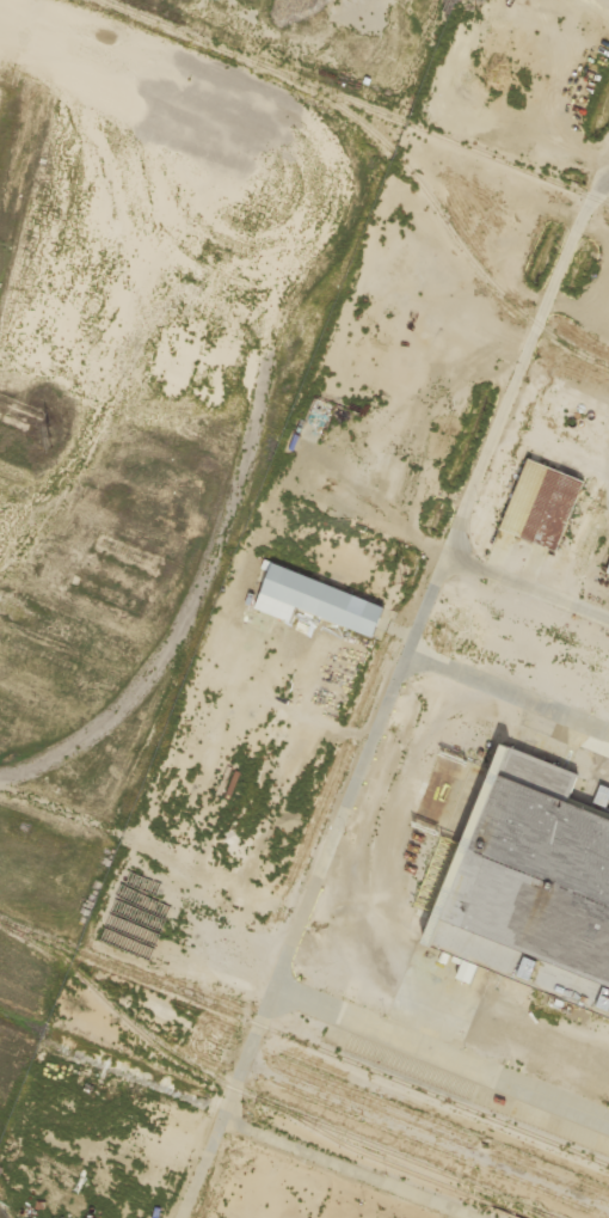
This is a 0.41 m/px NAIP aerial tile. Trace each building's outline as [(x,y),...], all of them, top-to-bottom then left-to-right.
[(501,529),(558,550),(584,479),(527,459),(501,529)] [(385,604),(271,564),(255,609),(291,621),(295,609),(373,636),(385,604)] [(492,770),(608,818),(608,1007),(426,932),(492,770)]
